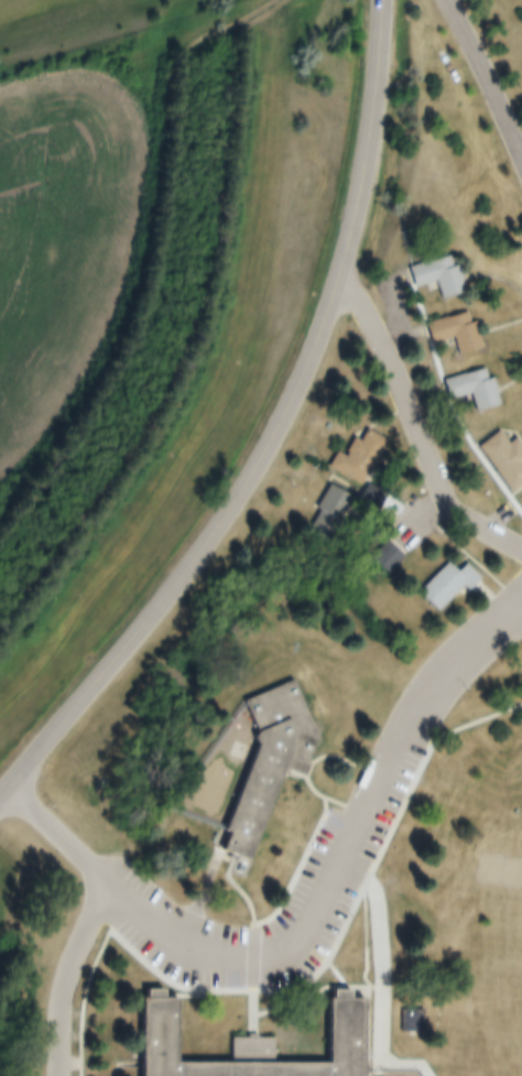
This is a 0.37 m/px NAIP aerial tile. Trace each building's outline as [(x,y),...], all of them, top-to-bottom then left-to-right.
[(450,265),(459,290),(435,298),(429,280),(407,287),(401,267),(442,253),(446,267),(450,265)] [(469,322),(477,347),(454,355),(447,337),(427,344),(421,325),(460,312),(465,324),(469,322)] [(465,393),(443,401),(436,381),(478,369),(482,381),(488,379),(496,405),(471,413),(465,393)] [(356,436),(359,437),(362,432),(380,441),(359,487),(322,469),(329,453),(339,457),(341,453),(339,452),(346,438),(354,442),(356,436)] [(520,466),(521,469),(521,485),(509,494),(475,448),(494,433),(504,445),(511,439),(521,454),(521,464),(520,466)] [(323,486),(348,498),(326,542),(302,530),(323,486)] [(382,541),(399,556),(383,573),(367,557),(382,541)] [(452,573),(460,564),(475,579),(463,590),(458,586),(432,611),(413,591),(443,563),(452,573)] [(238,860),(209,848),(253,738),(238,700),(286,681),(311,739),(296,774),(276,767),(238,860)] [(354,998),(354,1075),(127,1075),(127,1000),(134,1000),(134,990),(150,990),(150,999),(167,999),(167,1064),(224,1064),(224,1039),(269,1039),(269,1063),(317,1063),(317,999),(323,999),(323,989),(339,989),(339,998),(354,998)] [(421,1010),(397,1010),(397,1033),(421,1033),(421,1010)]
